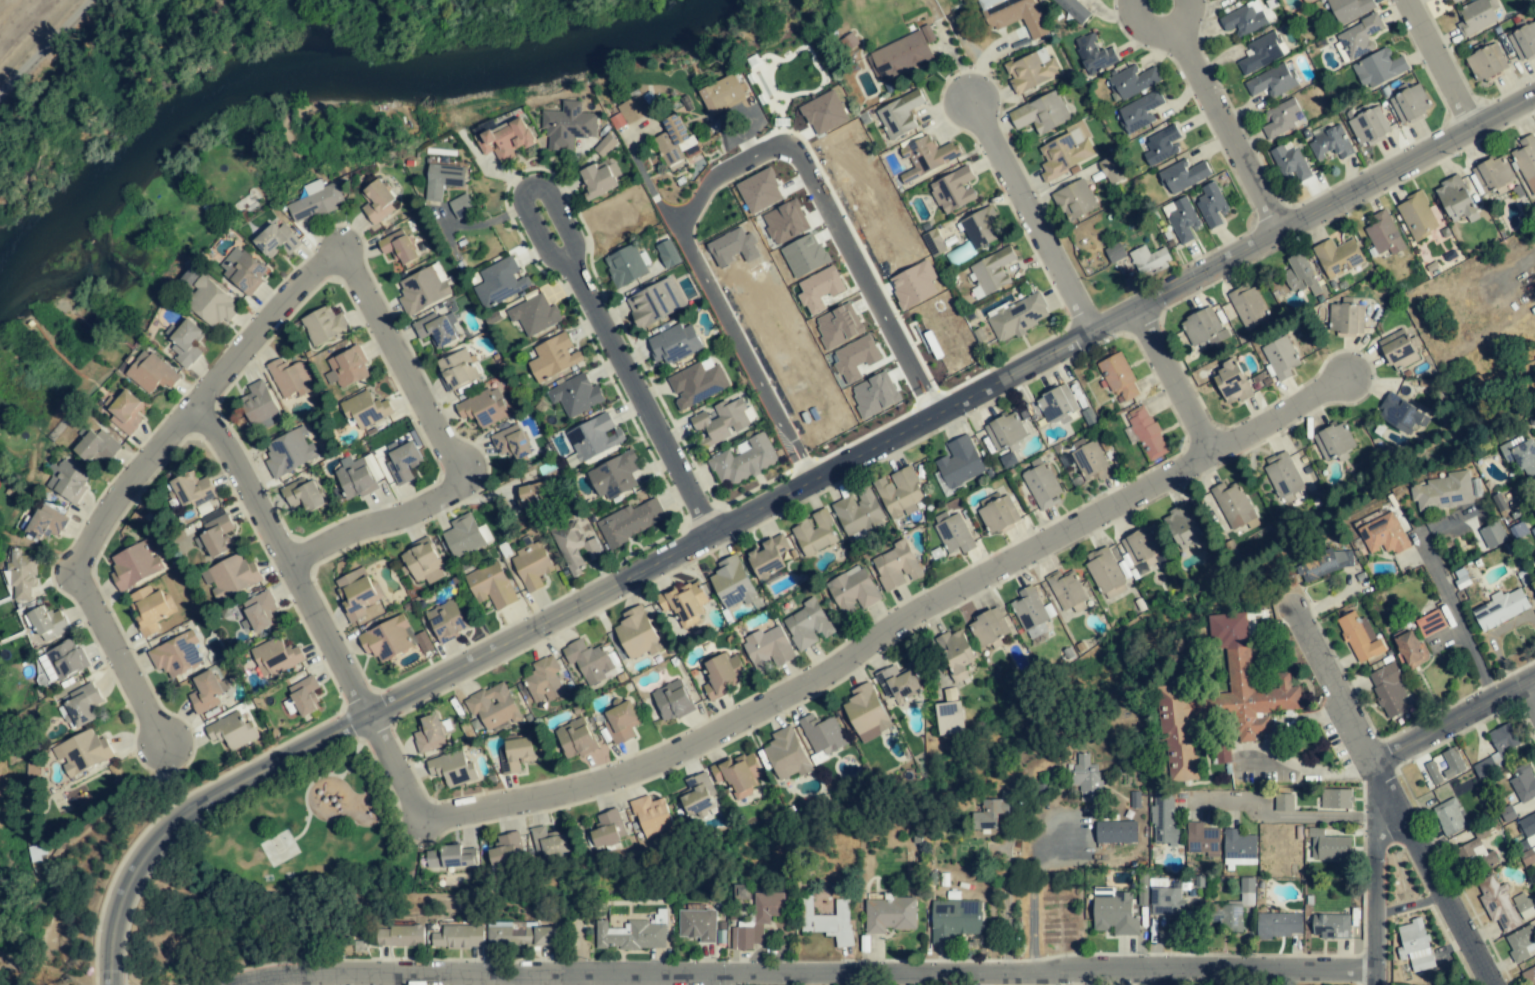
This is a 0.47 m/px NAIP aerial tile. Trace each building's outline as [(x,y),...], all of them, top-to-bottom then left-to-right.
[(992,31),(1023,19),(1031,41),(1047,34),(1034,0),(980,0),(992,31)] [(1082,24),(1091,12),(1075,0),(1050,0),(1082,24)] [(1234,28),(1238,38),(1268,24),(1257,0),(1219,18),(1225,32),(1234,28)] [(1372,0),(1326,0),(1339,26),(1376,8),(1372,0)] [(1488,0),(1478,0),(1457,9),(1462,21),(1457,24),(1463,37),(1498,21),(1488,0)] [(1335,34),(1339,43),(1337,44),(1345,63),(1374,49),(1368,36),(1384,28),(1377,14),(1335,34)] [(1534,54),(1534,23),(1508,33),(1518,60),(1534,54)] [(935,41),(929,26),(865,53),(877,82),(934,58),(927,44),(935,41)] [(1237,61),(1242,75),(1286,55),(1276,30),(1245,44),(1250,55),(1237,61)] [(1118,62),(1112,45),(1099,50),(1092,32),(1074,39),(1087,74),(1118,62)] [(1465,57),(1476,84),(1503,73),(1491,46),(1465,57)] [(1016,96),(1061,74),(1053,57),(1049,58),(1043,47),(1004,66),(1011,79),(1009,80),(1016,96)] [(1402,55),(1393,60),(1387,49),(1352,66),(1364,91),(1409,70),(1402,55)] [(1296,86),(1285,62),(1243,82),(1251,97),(1267,89),(1271,98),(1296,86)] [(1155,66),(1140,74),(1135,64),(1105,79),(1117,102),(1162,80),(1155,66)] [(698,90),(710,116),(746,99),(734,73),(698,90)] [(1400,124),(1432,111),(1421,84),(1389,97),(1400,124)] [(849,120),(834,89),(800,105),(814,137),(849,120)] [(875,109),(890,140),(917,128),(909,110),(925,103),(919,90),(875,109)] [(1032,122),(1038,135),(1071,120),(1057,90),(1008,113),(1016,130),(1032,122)] [(1117,108),(1128,133),(1155,122),(1150,110),(1164,104),(1159,90),(1117,108)] [(1299,111),(1294,98),(1262,112),(1267,124),(1261,127),(1266,140),(1298,127),(1292,114),(1299,111)] [(542,111),(542,129),(547,129),(547,149),(573,150),(573,137),(596,138),(597,113),(581,113),(582,101),(562,100),(562,111),(542,111)] [(753,124),(765,119),(758,104),(746,110),(753,124)] [(1360,148),(1388,133),(1384,126),(1382,126),(1372,107),(1346,121),(1360,148)] [(666,167),(701,151),(693,134),(688,137),(677,113),(662,121),(667,131),(652,138),(666,167)] [(484,156),(494,151),(500,164),(515,157),(512,150),(523,145),(525,148),(535,143),(523,117),(498,129),(494,119),(472,129),(484,156)] [(1097,154),(1082,124),(1037,146),(1044,161),(1040,163),(1044,172),(1040,174),(1045,185),(1079,168),(1077,164),(1097,154)] [(1181,136),(1174,124),(1137,143),(1149,166),(1178,152),(1172,141),(1181,136)] [(1335,151),(1340,161),(1354,154),(1341,125),(1307,140),(1316,160),(1335,151)] [(617,142),(608,133),(593,149),(603,158),(617,142)] [(1532,133),(1518,140),(1521,148),(1511,152),(1532,196),(1534,195),(1534,139),(1532,133)] [(962,157),(955,141),(936,149),(930,134),(901,147),(911,170),(900,174),(903,181),(962,157)] [(1269,150),(1281,177),(1294,171),(1298,180),(1310,175),(1296,144),(1285,149),(1283,144),(1269,150)] [(1483,195),(1515,180),(1503,153),(1471,168),(1483,195)] [(1124,178),(1113,155),(1098,162),(1109,185),(1124,178)] [(1157,172),(1163,187),(1167,185),(1171,194),(1212,176),(1205,161),(1189,168),(1185,159),(1157,172)] [(581,185),(586,200),(618,189),(611,169),(614,168),(611,160),(596,165),(580,170),(584,183),(581,185)] [(426,201),(442,202),(442,186),(464,186),(465,166),(427,165),(426,201)] [(928,183),(942,215),(977,199),(970,183),(975,181),(968,166),(928,183)] [(751,215),(784,198),(769,167),(735,185),(751,215)] [(1463,215),(1465,219),(1478,212),(1457,174),(1433,187),(1451,222),(1463,215)] [(390,204),(396,198),(378,178),(360,194),(367,202),(360,209),(375,226),(394,209),(390,204)] [(1052,193),(1067,223),(1098,207),(1083,178),(1052,193)] [(301,186),(305,197),(287,204),(294,223),(345,204),(336,182),(323,187),(320,179),(301,186)] [(1200,187),(1204,195),(1194,200),(1209,231),(1224,223),(1221,216),(1230,212),(1214,181),(1200,187)] [(1413,241),(1439,228),(1421,191),(1394,204),(1413,241)] [(449,201),(456,218),(474,211),(467,194),(449,201)] [(1162,207),(1180,246),(1194,239),(1190,232),(1200,227),(1186,195),(1162,207)] [(806,231),(790,201),(761,216),(777,246),(806,231)] [(959,221),(974,251),(1005,235),(990,206),(959,221)] [(1391,256),(1405,249),(1386,209),(1370,216),(1373,223),(1364,227),(1377,255),(1388,250),(1391,256)] [(301,243),(279,219),(254,242),(268,258),(284,245),(290,252),(301,243)] [(707,243),(719,268),(733,261),(731,256),(740,252),(746,263),(761,256),(750,233),(745,235),(741,227),(707,243)] [(400,267),(418,258),(403,229),(377,242),(384,255),(392,251),(400,267)] [(795,279),(829,262),(814,232),(780,249),(795,279)] [(1365,263),(1353,238),(1335,247),(1330,238),(1311,247),(1328,281),(1365,263)] [(655,246),(666,269),(681,262),(670,239),(655,246)] [(1110,264),(1126,257),(1119,242),(1104,249),(1110,264)] [(235,245),(219,265),(225,269),(220,275),(248,297),(268,271),(235,245)] [(603,257),(615,288),(649,275),(645,264),(649,263),(644,252),(638,254),(634,245),(603,257)] [(1140,276),(1171,261),(1164,247),(1149,254),(1145,245),(1129,253),(1140,276)] [(1010,284),(1002,266),(1016,260),(1010,247),(968,265),(978,286),(971,289),(976,299),(1010,284)] [(1286,259),(1290,268),(1281,272),(1292,295),(1317,282),(1303,251),(1286,259)] [(479,271),(484,282),(473,287),(483,308),(531,286),(526,273),(521,275),(512,255),(479,271)] [(888,279),(902,310),(938,294),(931,280),(936,278),(927,260),(888,279)] [(452,294),(436,262),(397,282),(403,295),(398,298),(407,317),(452,294)] [(797,283),(802,293),(798,294),(809,317),(826,309),(822,300),(845,289),(834,266),(797,283)] [(227,322),(241,306),(204,276),(182,303),(213,328),(221,318),(227,322)] [(624,299),(639,329),(685,307),(671,276),(624,299)] [(986,316),(998,343),(1015,335),(1015,334),(1051,318),(1039,292),(986,316)] [(562,322),(555,304),(549,307),(543,294),(505,309),(511,324),(519,320),(526,336),(562,322)] [(828,350),(863,332),(849,303),(813,320),(828,350)] [(1364,333),(1363,303),(1334,304),(1335,322),(1334,322),(1335,334),(1364,333)] [(341,312),(334,316),(329,305),(299,320),(313,348),(350,330),(341,312)] [(1210,345),(1226,338),(1210,306),(1181,320),(1194,347),(1208,340),(1210,345)] [(457,340),(446,314),(437,318),(436,313),(411,323),(418,340),(430,336),(435,349),(457,340)] [(202,331),(187,318),(177,329),(171,324),(164,334),(173,342),(169,347),(177,354),(173,359),(186,370),(201,352),(191,343),(202,331)] [(646,339),(656,363),(664,359),(666,365),(702,349),(691,324),(681,328),(680,324),(646,339)] [(1418,361),(1406,329),(1379,339),(1391,371),(1418,361)] [(536,382),(584,361),(578,348),(574,350),(566,332),(533,346),(538,357),(527,362),(536,382)] [(881,359),(869,334),(834,351),(839,362),(833,365),(839,376),(842,374),(847,385),(862,378),(856,366),(865,362),(867,366),(881,359)] [(1261,348),(1278,383),(1293,376),(1289,369),(1300,363),(1286,335),(1261,348)] [(325,360),(330,372),(325,375),(332,391),(369,376),(357,346),(325,360)] [(149,395),(160,382),(169,390),(180,378),(146,348),(124,373),(149,395)] [(436,361),(449,390),(479,378),(473,364),(477,362),(474,354),(469,356),(466,349),(436,361)] [(1116,405),(1140,394),(1121,352),(1097,362),(1116,405)] [(1222,367),(1211,372),(1228,407),(1252,395),(1234,355),(1220,362),(1222,367)] [(298,392),(300,396),(315,389),(302,361),(286,368),(281,357),(266,365),(283,399),(298,392)] [(666,377),(675,397),(673,398),(679,410),(730,388),(719,363),(713,365),(709,358),(666,377)] [(899,402),(884,372),(849,389),(864,419),(899,402)] [(605,402),(597,384),(591,386),(585,373),(545,390),(551,404),(560,401),(567,418),(605,402)] [(238,395),(254,430),(281,417),(263,379),(246,386),(248,390),(238,395)] [(1048,425),(1078,408),(1065,383),(1034,400),(1048,425)] [(455,406),(462,421),(474,415),(481,429),(510,415),(495,386),(455,406)] [(144,420),(136,413),(144,405),(126,389),(108,409),(114,415),(109,419),(128,437),(144,420)] [(393,413),(385,397),(374,403),(367,389),(341,403),(357,432),(393,413)] [(1408,434),(1415,423),(1424,428),(1430,416),(1388,392),(1375,416),(1408,434)] [(690,417),(697,436),(699,435),(704,447),(758,424),(751,405),(745,407),(741,398),(727,404),(725,400),(713,406),(718,418),(710,421),(706,411),(690,417)] [(1168,452),(1145,404),(1125,413),(1148,462),(1168,452)] [(996,452),(1027,436),(1014,411),(983,427),(996,452)] [(627,443),(620,427),(615,429),(609,413),(565,431),(575,454),(566,458),(570,466),(627,443)] [(1355,449),(1346,422),(1313,433),(1322,460),(1355,449)] [(119,448),(88,423),(79,434),(83,438),(74,450),(89,463),(96,455),(107,464),(119,448)] [(319,457),(312,442),(307,445),(303,436),(307,434),(304,426),(265,444),(271,458),(265,461),(273,479),(319,457)] [(779,463),(764,432),(735,445),(739,454),(732,457),(729,450),(708,460),(719,484),(731,478),(734,484),(779,463)] [(985,472),(968,433),(946,444),(951,455),(935,462),(948,489),(985,472)] [(1532,438),(1523,442),(1521,436),(1499,446),(1506,463),(1517,459),(1530,488),(1534,486),(1534,445),(1532,438)] [(1100,481),(1112,475),(1094,438),(1070,449),(1086,480),(1097,475),(1100,481)] [(386,463),(397,486),(414,479),(409,468),(423,461),(413,440),(398,447),(396,442),(385,446),(392,460),(386,463)] [(586,471),(597,494),(604,491),(608,500),(638,486),(632,473),(638,470),(634,460),(637,459),(633,450),(586,471)] [(1277,499),(1303,488),(1288,452),(1262,464),(1277,499)] [(55,470),(46,486),(75,504),(91,476),(62,459),(56,470),(55,470)] [(1021,474),(1040,512),(1064,500),(1045,462),(1021,474)] [(891,521),(918,510),(915,503),(924,499),(910,465),(889,474),(892,482),(887,484),(884,478),(873,482),(891,521)] [(1415,511),(1473,505),(1469,470),(1447,472),(1448,477),(1427,480),(1427,484),(1412,486),(1415,511)] [(306,484),(303,478),(280,489),(290,508),(301,502),(307,513),(325,504),(314,480),(306,484)] [(521,512),(553,508),(550,482),(517,486),(521,512)] [(1258,525),(1239,482),(1226,488),(1223,482),(1210,488),(1232,537),(1258,525)] [(831,503),(850,542),(886,524),(868,486),(853,493),(831,503)] [(1021,520),(1007,494),(976,511),(990,536),(1021,520)] [(630,505),(595,522),(607,548),(667,520),(656,497),(632,509),(630,505)] [(1163,513),(1181,552),(1205,541),(1187,502),(1163,513)] [(69,517),(39,503),(32,518),(27,516),(20,530),(41,540),(46,532),(59,538),(69,517)] [(838,542),(831,524),(833,524),(826,508),(809,515),(810,519),(791,527),(804,557),(838,542)] [(960,512),(948,517),(946,511),(932,518),(947,553),(960,547),(963,554),(975,548),(960,512)] [(484,546),(471,512),(449,521),(452,528),(442,532),(452,558),(484,546)] [(1370,553),(1383,547),(1385,553),(1393,549),(1396,555),(1411,547),(1393,512),(1358,530),(1370,553)] [(234,528),(227,513),(203,525),(207,532),(200,535),(212,559),(230,550),(222,535),(234,528)] [(550,533),(571,576),(589,567),(588,563),(603,556),(594,537),(585,542),(575,520),(550,533)] [(1479,529),(1487,549),(1506,541),(1498,521),(1479,529)] [(1514,540),(1528,533),(1522,521),(1509,528),(1514,540)] [(1121,539),(1138,576),(1149,571),(1146,566),(1155,562),(1152,555),(1162,551),(1150,525),(1121,539)] [(786,568),(779,553),(789,549),(782,532),(757,544),(758,546),(746,552),(759,581),(786,568)] [(923,576),(904,537),(891,544),(894,549),(870,560),(886,592),(908,582),(908,583),(923,576)] [(119,591),(165,570),(156,552),(157,552),(151,538),(109,557),(116,571),(111,573),(119,591)] [(446,574),(428,538),(400,552),(417,588),(446,574)] [(527,594),(543,587),(539,577),(554,570),(540,540),(509,555),(527,594)] [(1086,555),(1090,562),(1086,563),(1104,601),(1128,590),(1108,545),(1086,555)] [(32,600),(33,575),(38,575),(38,556),(20,556),(21,549),(9,549),(9,571),(12,571),(11,600),(32,600)] [(254,561),(246,564),(241,553),(201,571),(207,585),(210,584),(218,601),(263,581),(254,561)] [(757,600),(737,554),(717,563),(720,571),(710,575),(724,609),(743,601),(745,605),(757,600)] [(518,601),(496,559),(463,576),(477,604),(489,598),(496,611),(518,601)] [(881,599),(862,563),(825,583),(844,618),(859,609),(860,611),(881,599)] [(332,581),(351,623),(367,616),(362,606),(378,599),(364,567),(332,581)] [(1086,608),(1083,601),(1087,599),(1074,570),(1061,575),(1060,571),(1046,578),(1061,612),(1072,607),(1075,613),(1086,608)] [(680,628),(705,616),(700,606),(708,602),(698,580),(678,589),(677,586),(655,596),(663,613),(671,610),(680,628)] [(160,589),(153,592),(149,585),(125,597),(145,638),(160,630),(155,621),(172,613),(160,589)] [(1048,631),(1043,620),(1053,616),(1048,606),(1042,608),(1032,585),(1017,591),(1020,599),(1011,603),(1027,640),(1048,631)] [(1531,608),(1520,587),(1504,596),(1501,590),(1489,596),(1492,601),(1472,611),(1482,632),(1531,608)] [(252,626),(255,633),(271,626),(267,615),(278,611),(270,590),(238,603),(248,628),(252,626)] [(835,632),(814,596),(801,604),(803,608),(782,620),(800,652),(820,640),(835,632)] [(424,613),(440,643),(469,628),(453,598),(424,613)] [(620,614),(624,623),(613,628),(629,661),(647,652),(649,656),(663,650),(641,604),(620,614)] [(41,643),(70,630),(60,608),(47,614),(43,605),(27,613),(41,643)] [(979,648),(1010,633),(997,606),(975,616),(977,620),(968,624),(979,648)] [(1447,627),(1439,609),(1416,619),(1424,637),(1447,627)] [(1383,652),(1366,615),(1358,619),(1354,611),(1336,619),(1358,664),(1383,652)] [(1158,686),(1165,781),(1198,779),(1194,731),(1189,731),(1188,719),(1237,716),(1239,743),(1254,741),(1253,734),(1270,733),(1268,713),(1302,710),(1300,686),(1290,687),(1289,670),(1277,671),(1278,688),(1253,690),(1247,612),(1208,615),(1211,645),(1222,644),(1226,693),(1186,696),(1185,683),(1158,686)] [(418,646),(422,655),(432,650),(424,630),(413,635),(403,614),(357,635),(367,657),(375,653),(380,663),(418,646)] [(762,634),(760,630),(740,639),(756,672),(775,663),(777,666),(795,657),(780,625),(762,634)] [(1414,627),(1391,637),(1402,662),(1407,660),(1410,669),(1429,660),(1414,627)] [(170,679),(203,663),(194,645),(199,643),(192,629),(147,652),(156,671),(164,667),(170,679)] [(955,685),(969,679),(963,665),(975,660),(962,629),(950,634),(949,632),(935,637),(955,685)] [(262,677),(269,674),(270,676),(305,662),(298,644),(285,650),(279,636),(250,648),(262,677)] [(86,669),(74,639),(45,651),(57,681),(86,669)] [(616,675),(603,643),(586,650),(582,639),(561,647),(569,665),(577,662),(587,687),(616,675)] [(699,659),(709,682),(702,686),(710,702),(731,692),(729,688),(741,682),(740,679),(747,676),(737,654),(728,659),(725,653),(717,656),(715,652),(699,659)] [(531,664),(535,673),(522,679),(534,704),(546,698),(548,702),(565,694),(555,673),(560,671),(552,654),(531,664)] [(1366,675),(1389,719),(1407,710),(1401,698),(1406,695),(1399,682),(1403,679),(1393,661),(1366,675)] [(910,667),(898,672),(894,665),(874,674),(885,697),(893,693),(897,702),(921,691),(910,667)] [(312,690),(319,688),(314,676),(288,686),(300,718),(319,711),(312,690)] [(693,711),(681,680),(651,690),(663,722),(693,711)] [(478,713),(486,731),(510,719),(512,724),(522,719),(504,681),(463,700),(470,717),(478,713)] [(859,743),(891,729),(870,681),(850,690),(854,698),(842,703),(859,743)] [(68,693),(72,701),(64,704),(75,729),(97,719),(91,707),(102,702),(92,682),(68,693)] [(614,746),(635,737),(631,728),(641,724),(631,699),(603,711),(608,721),(604,723),(614,746)] [(939,735),(964,733),(961,702),(936,704),(939,735)] [(229,751),(259,739),(251,720),(244,723),(239,711),(204,725),(211,743),(224,738),(229,751)] [(418,719),(422,731),(412,734),(419,754),(447,745),(437,713),(418,719)] [(798,720),(816,761),(847,746),(834,716),(818,723),(813,713),(798,720)] [(568,761),(597,747),(583,716),(554,730),(568,761)] [(1486,732),(1498,764),(1509,760),(1506,751),(1519,746),(1511,723),(1486,732)] [(812,770),(790,724),(770,734),(774,742),(762,747),(778,780),(797,771),(799,777),(812,770)] [(114,756),(105,736),(97,740),(92,729),(50,749),(56,762),(67,757),(75,774),(114,756)] [(519,762),(534,760),(531,737),(506,740),(510,774),(520,773),(519,762)] [(1435,756),(1446,779),(1466,770),(1455,747),(1435,756)] [(504,775),(510,774),(504,749),(498,750),(504,775)] [(763,774),(751,749),(710,769),(717,784),(725,780),(736,801),(753,793),(751,788),(758,785),(755,778),(763,774)] [(478,779),(472,760),(466,762),(462,750),(425,761),(430,778),(443,774),(447,789),(478,779)] [(1097,764),(1089,764),(1089,754),(1077,754),(1077,764),(1072,764),(1072,786),(1080,786),(1080,793),(1087,793),(1087,802),(1103,802),(1102,779),(1097,779),(1097,764)] [(1472,765),(1480,781),(1498,772),(1490,757),(1472,765)] [(1425,763),(1432,785),(1441,782),(1434,760),(1425,763)] [(1527,762),(1510,770),(1514,777),(1509,780),(1521,804),(1534,796),(1534,778),(1527,762)] [(705,784),(709,782),(705,772),(687,780),(690,788),(677,794),(688,817),(714,805),(705,784)] [(1320,808),(1352,809),(1353,790),(1321,789),(1320,808)] [(982,799),(982,813),(974,813),(974,828),(997,829),(997,814),(1009,814),(1009,805),(1012,805),(1013,791),(1002,791),(1001,800),(982,799)] [(1174,792),(1153,793),(1153,845),(1178,845),(1178,823),(1174,823),(1174,792)] [(1294,811),(1293,794),(1275,794),(1275,811),(1294,811)] [(673,829),(663,798),(651,802),(648,795),(631,800),(643,838),(673,829)] [(1431,808),(1444,837),(1466,826),(1453,798),(1431,808)] [(595,813),(597,829),(591,830),(593,846),(625,841),(620,809),(595,813)] [(1534,855),(1534,813),(1520,819),(1534,855)] [(1096,843),(1137,842),(1136,821),(1096,822),(1096,843)] [(1219,828),(1202,829),(1202,823),(1186,823),(1187,853),(1207,852),(1207,858),(1219,857),(1219,828)] [(568,852),(565,832),(546,835),(544,826),(529,828),(534,857),(568,852)] [(1323,836),(1323,828),(1308,828),(1308,837),(1312,837),(1311,860),(1351,860),(1351,836),(1323,836)] [(1256,835),(1239,835),(1239,829),(1223,829),(1224,866),(1256,865),(1256,835)] [(488,849),(490,864),(523,859),(519,832),(495,835),(497,847),(488,849)] [(1492,851),(1486,854),(1478,837),(1454,850),(1463,868),(1478,860),(1483,870),(1498,862),(1492,851)] [(475,866),(474,848),(461,849),(461,847),(426,848),(427,868),(475,866)] [(1490,923),(1498,920),(1503,932),(1523,924),(1521,921),(1534,914),(1531,906),(1534,904),(1534,899),(1533,895),(1526,899),(1523,893),(1510,899),(1503,884),(1497,886),(1493,876),(1473,885),(1490,923)] [(1254,878),(1240,877),(1240,904),(1212,903),(1211,931),(1242,931),(1242,905),(1253,905),(1254,878)] [(1132,918),(1132,892),(1114,892),(1114,888),(1093,887),(1093,931),(1111,931),(1111,936),(1138,936),(1139,918),(1132,918)] [(1151,888),(1151,914),(1185,914),(1185,899),(1180,899),(1180,888),(1151,888)] [(784,893),(754,893),(754,927),(731,927),(731,949),(752,949),(752,944),(762,944),(762,924),(770,924),(770,915),(784,915),(784,893)] [(813,915),(813,895),(801,895),(800,932),(825,932),(825,936),(836,936),(835,947),(850,947),(851,899),(836,899),(835,915),(813,915)] [(865,934),(885,934),(885,929),(916,929),(916,897),(885,896),(885,900),(866,899),(865,934)] [(981,900),(932,901),(932,944),(954,944),(954,934),(982,934),(981,900)] [(679,910),(678,937),(699,938),(699,943),(716,943),(716,910),(679,910)] [(1302,914),(1257,913),(1257,936),(1302,937),(1302,914)] [(1350,938),(1350,914),(1312,914),(1312,937),(1350,938)] [(1395,927),(1402,958),(1409,956),(1412,972),(1433,968),(1422,917),(1411,919),(1412,924),(1395,927)] [(665,948),(665,923),(649,923),(649,920),(626,920),(626,928),(607,928),(607,920),(596,920),(596,948),(618,948),(618,949),(665,948)] [(554,927),(537,927),(537,922),(487,922),(487,945),(554,945),(554,927)] [(1532,924),(1503,938),(1516,964),(1530,957),(1528,952),(1534,949),(1534,931),(1532,924)] [(443,926),(443,933),(432,933),(432,948),(483,948),(483,925),(443,926)] [(425,946),(424,926),(378,927),(378,947),(425,946)] [(1527,984),(1534,984),(1534,965),(1520,972),(1527,984)]
